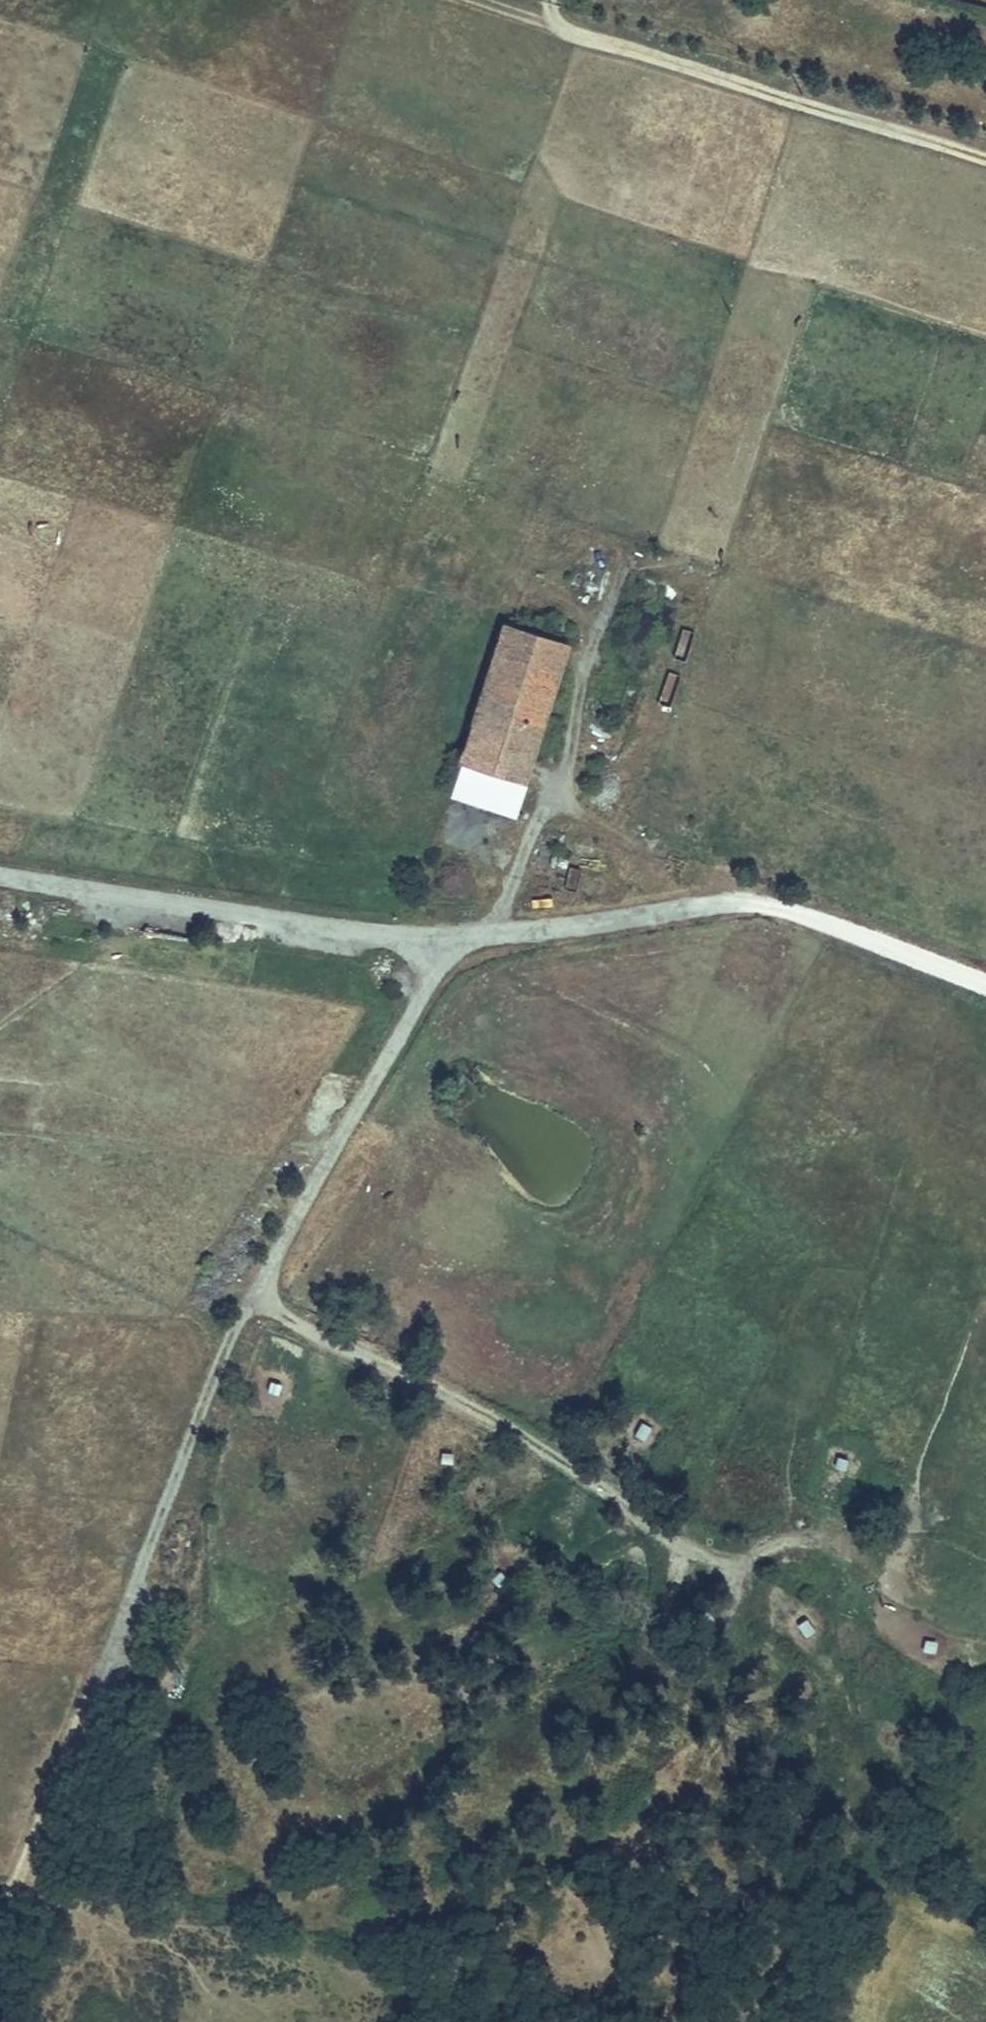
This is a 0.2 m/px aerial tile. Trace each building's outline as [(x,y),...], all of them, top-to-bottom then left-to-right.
[(456,762),(505,779),(524,785),(572,645),(503,622),(456,762)] [(660,702),(671,705),(677,675),(666,672),(660,702)]
